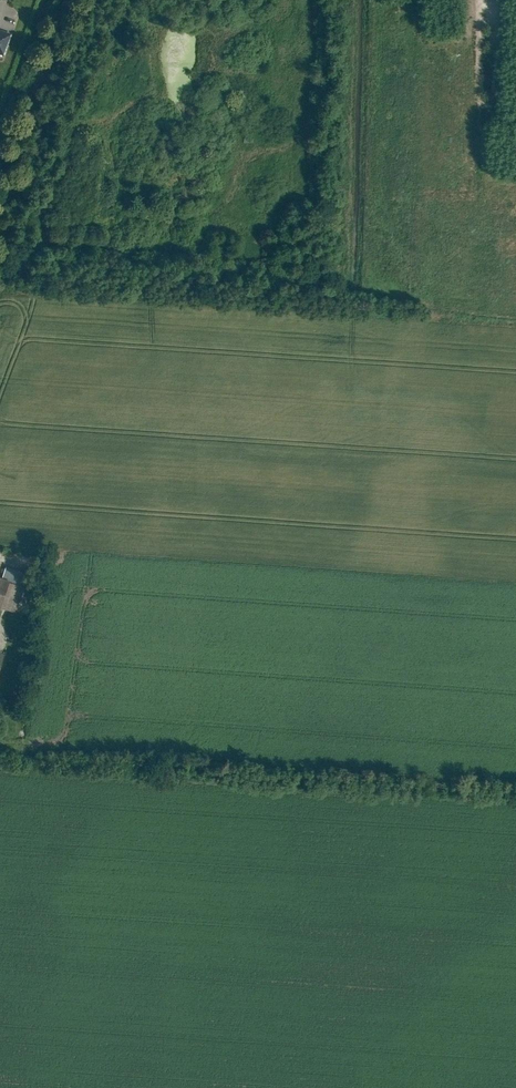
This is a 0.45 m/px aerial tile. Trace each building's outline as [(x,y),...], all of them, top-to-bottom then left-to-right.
[(3,54),(11,32),(0,28),(0,53),(3,54)] [(0,576),(0,609),(16,614),(30,574),(5,566),(1,576),(0,576)]
